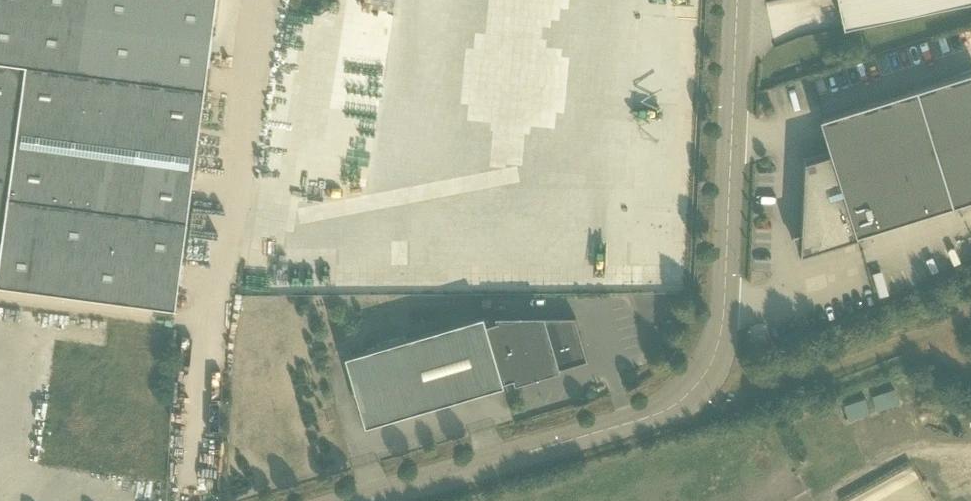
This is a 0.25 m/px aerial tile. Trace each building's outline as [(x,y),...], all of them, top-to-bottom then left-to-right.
[(173,309),(214,0),(0,0),(0,286),(173,309)] [(847,27),(970,1),(970,0),(841,0),(847,27)] [(970,203),(970,72),(823,119),(834,154),(808,162),(804,232),(795,235),(802,258),(825,251),(824,249),(970,203)] [(347,357),(368,426),(506,386),(505,382),(488,327),(482,324),(486,317),(347,357)] [(488,327),(505,382),(517,378),(518,382),(528,379),(509,318),(499,318),(493,330),(488,327)] [(509,318),(528,379),(538,376),(536,370),(573,366),(589,361),(577,318),(509,318)] [(849,418),(898,402),(893,388),(845,404),(849,418)] [(127,494),(128,472),(43,465),(41,487),(127,494)]
